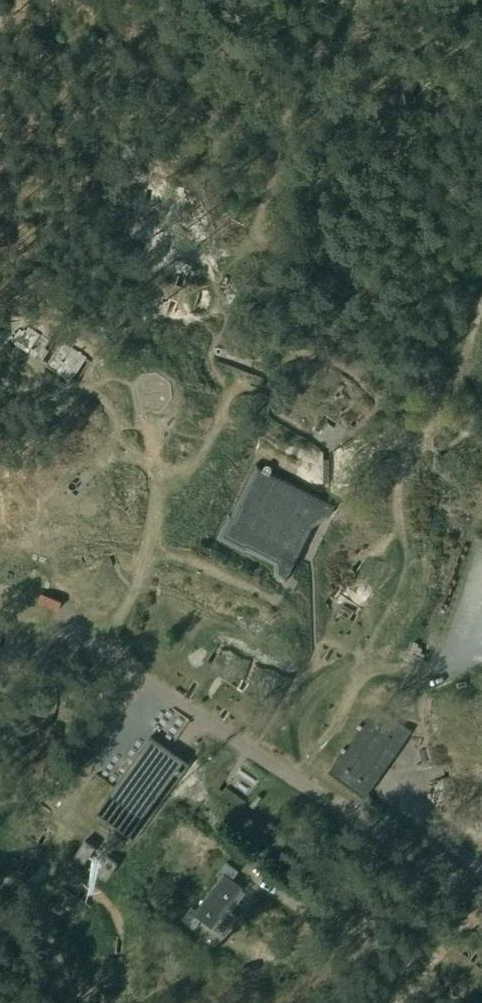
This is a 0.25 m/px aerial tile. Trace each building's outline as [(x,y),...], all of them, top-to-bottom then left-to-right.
[(49,314),(27,302),(24,308),(19,316),(16,314),(7,330),(39,348),(48,332),(41,329),(47,318),(53,322),(62,307),(55,303),(49,314)] [(87,338),(61,321),(43,350),(68,367),(71,362),(75,366),(88,344),(84,342),(87,338)] [(139,376),(131,390),(138,411),(160,413),(173,397),(170,382),(156,373),(139,376)] [(229,515),(217,538),(244,552),(247,551),(274,564),(275,576),(286,582),(298,556),(313,526),(318,517),(328,517),(330,516),(336,504),(271,471),(264,468),(256,464),(231,514),(229,515)] [(313,526),(328,517),(318,517),(313,526)] [(9,579),(2,598),(36,610),(39,603),(58,610),(61,601),(42,594),(44,587),(48,588),(50,583),(47,582),(52,566),(45,563),(46,559),(41,557),(39,561),(36,560),(37,556),(33,554),(32,558),(18,554),(11,573),(7,572),(5,578),(9,579)] [(214,662),(209,659),(194,683),(199,686),(214,662)] [(376,705),(328,773),(364,798),(411,731),(376,705)] [(188,765),(150,737),(96,813),(134,840),(188,765)] [(445,777),(441,778),(447,812),(448,812),(473,807),(467,777),(452,780),(452,776),(450,777),(450,780),(446,781),(445,777)] [(116,851),(122,843),(111,835),(105,843),(116,851)] [(81,866),(93,849),(82,842),(71,858),(81,866)] [(105,858),(93,874),(103,881),(115,865),(105,858)] [(183,875),(226,907),(243,886),(225,873),(232,864),(224,859),(213,873),(195,859),(183,875)] [(210,929),(226,907),(183,875),(171,891),(189,905),(179,919),(186,925),(193,916),(210,929)] [(61,887),(48,908),(78,927),(91,906),(81,899),(79,902),(76,899),(77,897),(61,887)]
